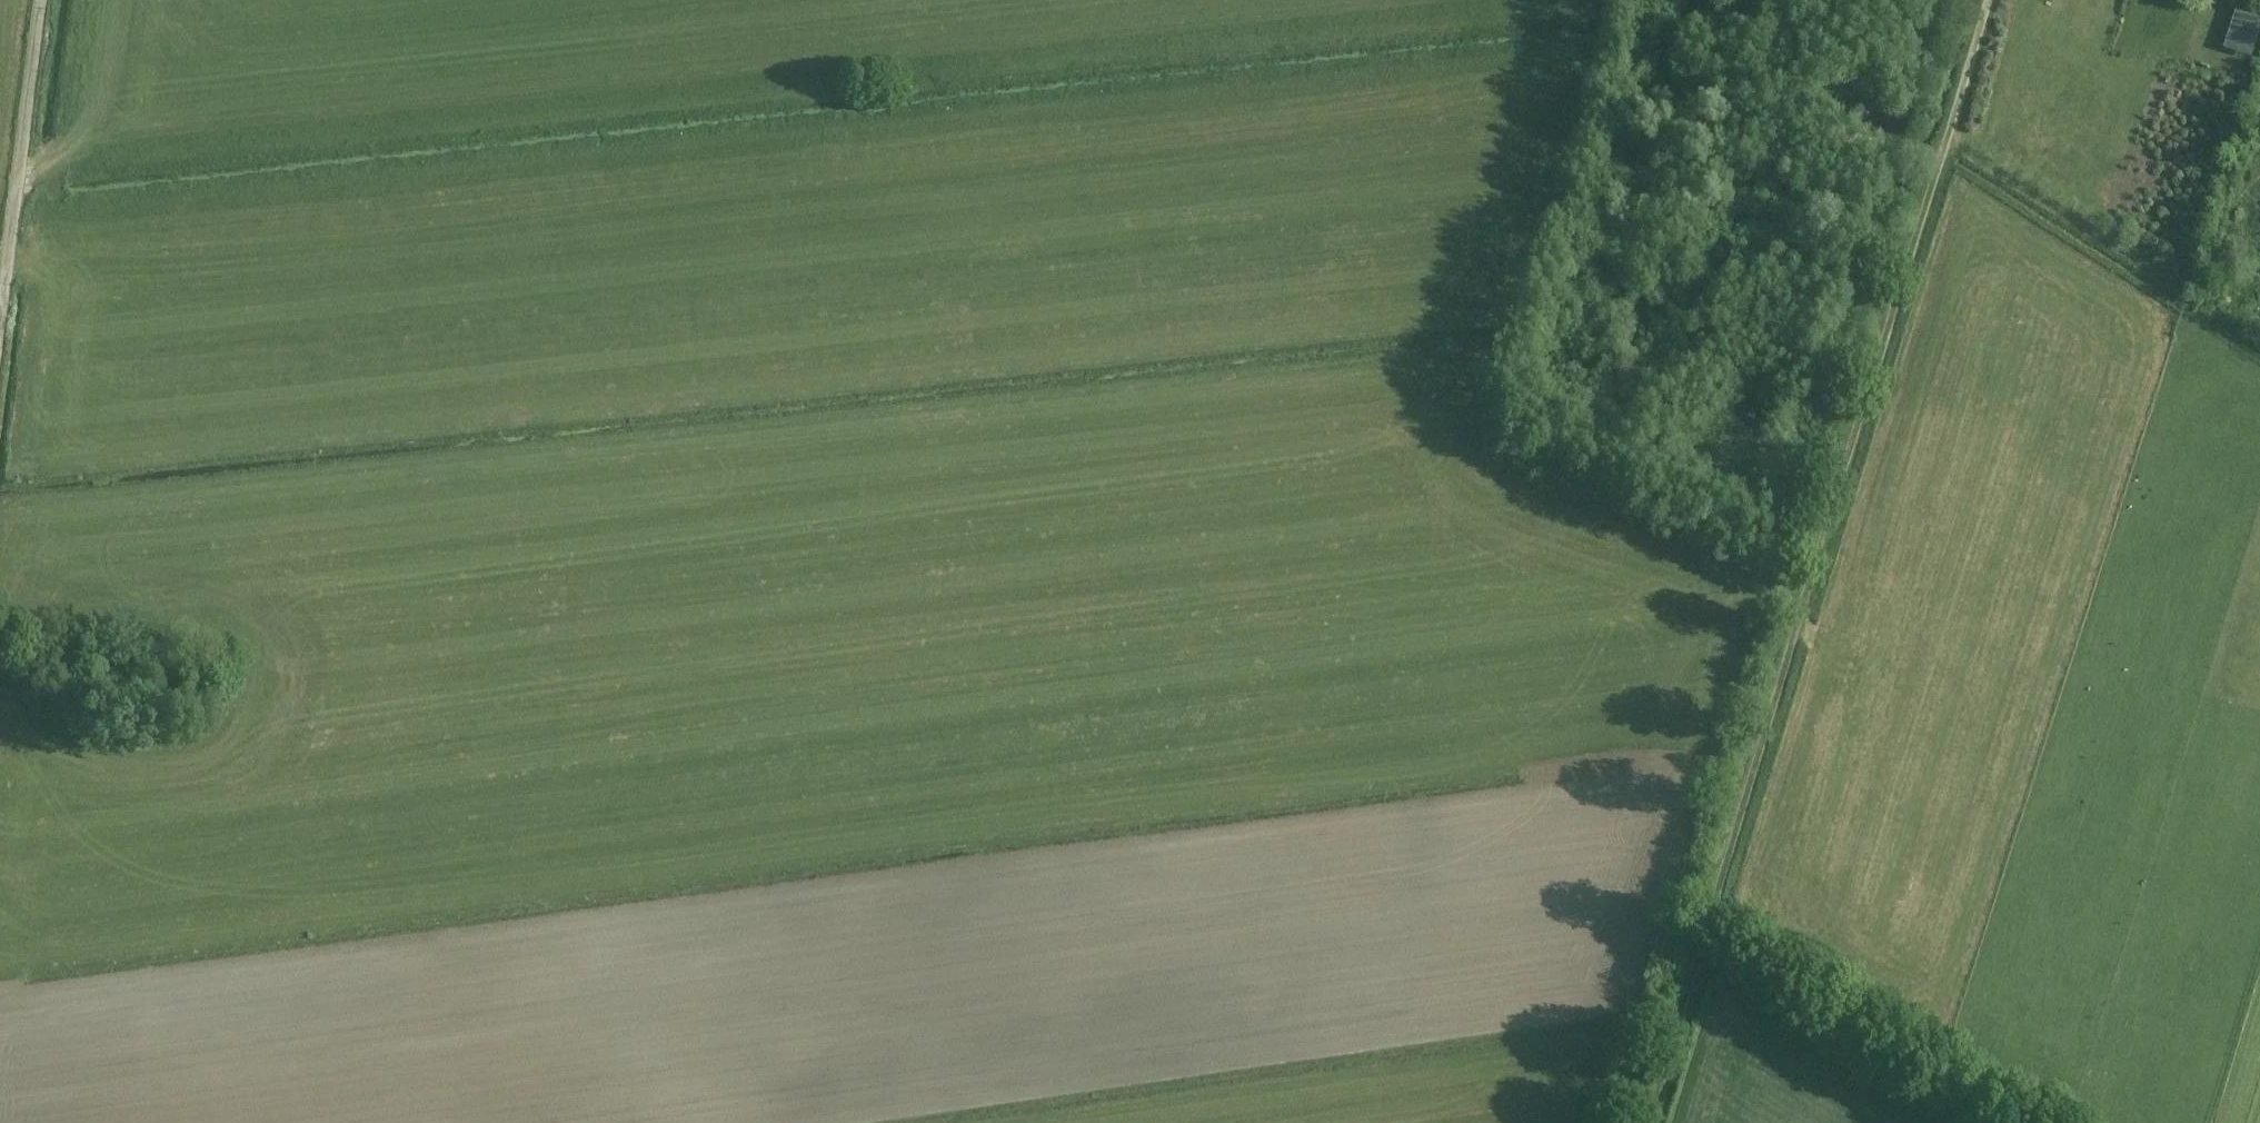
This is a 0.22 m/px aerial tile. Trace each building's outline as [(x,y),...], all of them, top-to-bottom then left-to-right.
[(2237,10),(2230,35),(2256,43),(2259,30),(2259,17),(2237,10)]
